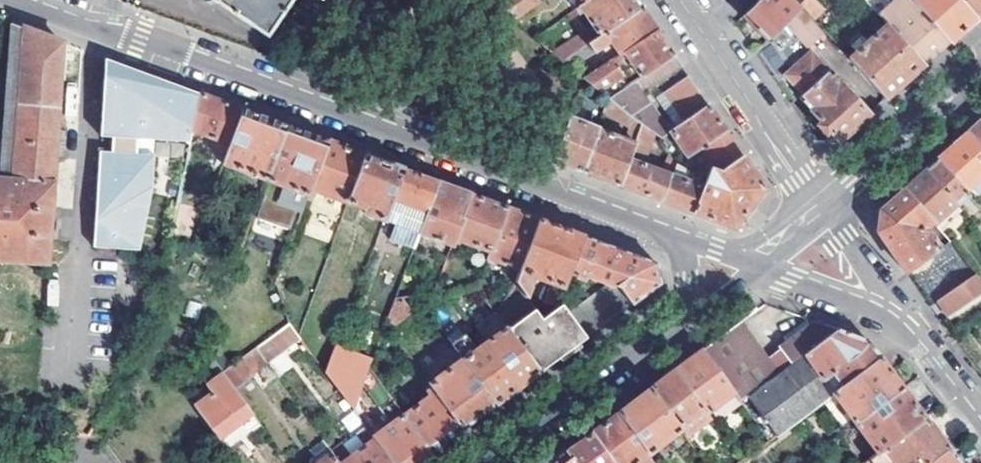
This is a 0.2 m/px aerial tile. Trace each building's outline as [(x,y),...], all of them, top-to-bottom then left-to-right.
[(205,1),(210,6),(214,1),(260,33),(267,37),(276,24),(294,0),(205,0),(205,1)] [(511,22),(538,3),(536,0),(505,0),(500,3),(511,22)] [(578,16),(583,13),(599,37),(642,8),(636,0),(592,0),(584,6),(575,12),(578,16)] [(745,17),(769,41),(787,23),(799,10),(789,0),(762,0),(745,17)] [(817,0),(809,0),(799,10),(812,23),(824,9),(817,0)] [(867,3),(887,27),(902,12),(891,0),(870,0),(867,3)] [(914,1),(950,42),(958,35),(975,19),(958,0),(915,0),(914,1)] [(975,19),(980,14),(980,0),(958,0),(975,19)] [(950,42),(914,1),(902,12),(887,27),(923,67),(935,56),(950,42)] [(609,42),(619,57),(658,31),(654,26),(642,8),(599,37),(591,42),(596,50),(609,42)] [(809,49),(825,35),(812,23),(799,10),(787,23),(809,49)] [(850,60),(886,100),(893,93),(923,67),(887,27),(850,60)] [(23,30),(15,156),(0,155),(0,264),(48,267),(60,62),(74,67),(80,51),(23,30)] [(628,59),(641,79),(675,57),(661,36),(658,31),(619,57),(623,61),(628,59)] [(581,34),(552,54),(562,62),(588,44),(581,34)] [(562,62),(570,68),(596,50),(591,42),(588,44),(562,62)] [(828,141),(840,141),(870,114),(813,53),(787,78),(802,94),(799,96),(824,125),(823,135),(828,141)] [(661,139),(671,133),(674,130),(670,124),(665,125),(643,94),(682,67),(675,57),(641,79),(607,102),(602,115),(638,135),(641,125),(655,134),(661,139)] [(612,61),(584,80),(599,93),(622,76),(612,61)] [(117,108),(121,66),(114,63),(109,107),(117,108)] [(140,144),(188,148),(190,134),(198,94),(121,66),(117,108),(109,107),(106,140),(117,141),(117,156),(104,155),(94,250),(140,255),(153,193),(156,160),(139,159),(140,144)] [(690,78),(665,93),(685,123),(709,107),(690,78)] [(220,103),(198,94),(190,134),(228,148),(242,111),(220,103)] [(671,133),(688,158),(727,132),(722,125),(709,107),(674,130),(671,133)] [(228,148),(221,166),(264,182),(284,126),(255,115),(242,111),(228,148)] [(555,155),(553,161),(561,163),(582,171),(597,130),(570,119),(564,134),(555,155)] [(969,133),(980,146),(980,121),(977,125),(969,133)] [(635,144),(621,186),(641,193),(662,201),(671,176),(675,165),(669,158),(662,173),(644,166),(655,134),(641,125),(638,135),(635,144)] [(296,130),(284,126),(264,182),(292,191),(287,208),(301,213),(307,196),(327,142),(296,130)] [(547,128),(539,149),(555,155),(564,134),(547,128)] [(597,130),(582,171),(611,183),(621,186),(635,144),(597,130)] [(688,158),(700,176),(706,177),(708,170),(720,173),(744,158),(738,149),(727,132),(688,158)] [(940,159),(965,189),(980,175),(980,146),(969,133),(956,145),(940,159)] [(337,146),(327,142),(307,196),(313,198),(315,194),(345,205),(364,156),(337,146)] [(345,205),(362,210),(360,215),(381,222),(401,170),(393,167),(364,156),(345,205)] [(750,207),(764,188),(748,164),(744,158),(720,173),(708,170),(706,177),(702,188),(693,213),(734,227),(750,207)] [(906,190),(935,223),(968,193),(965,189),(940,159),(926,171),(906,190)] [(392,226),(386,241),(412,251),(418,236),(438,183),(409,173),(401,170),(381,222),(392,226)] [(702,188),(696,186),(671,176),(662,201),(672,205),(693,213),(702,188)] [(696,186),(702,188),(706,177),(700,176),(696,186)] [(418,236),(449,247),(450,243),(469,195),(445,186),(438,183),(418,236)] [(909,272),(951,243),(935,223),(906,190),(901,194),(881,211),(880,220),(878,229),(909,272)] [(457,246),(458,242),(488,253),(505,208),(478,198),(469,195),(450,243),(457,246)] [(196,208),(181,205),(172,242),(188,245),(196,208)] [(486,260),(519,272),(538,220),(512,210),(505,208),(488,253),(486,260)] [(515,284),(524,297),(527,290),(525,286),(528,279),(551,285),(550,290),(548,291),(543,305),(555,310),(558,303),(568,275),(581,236),(560,228),(538,220),(519,272),(515,284)] [(568,317),(583,337),(636,299),(657,283),(656,264),(581,236),(568,275),(583,280),(585,276),(609,285),(568,317)] [(939,300),(950,315),(980,294),(980,288),(973,277),(939,300)] [(540,321),(515,284),(494,315),(537,373),(571,347),(583,337),(568,317),(558,303),(555,310),(540,321)] [(394,299),(384,325),(388,331),(422,305),(416,297),(394,299)] [(493,313),(482,321),(493,338),(472,353),(460,337),(450,344),(462,361),(494,404),(515,388),(537,373),(494,315),(493,313)] [(803,354),(835,330),(817,323),(812,321),(805,326),(802,322),(779,338),(783,343),(778,347),(790,364),(803,354)] [(747,397),(774,376),(738,324),(702,351),(734,393),(741,402),(747,397)] [(286,326),(255,348),(266,364),(299,339),(286,326)] [(834,394),(881,359),(867,342),(844,333),(835,330),(803,354),(834,394)] [(333,347),(322,374),(337,392),(351,354),(333,347)] [(734,393),(702,351),(696,355),(675,371),(703,408),(707,413),(734,393)] [(337,392),(351,410),(370,361),(351,354),(337,392)] [(803,354),(790,364),(774,376),(747,397),(777,437),(832,395),(834,394),(803,354)] [(856,424),(903,388),(881,359),(834,394),(832,395),(856,424)] [(240,360),(221,374),(232,389),(251,376),(240,360)] [(477,417),(494,404),(462,361),(429,386),(431,389),(461,429),(477,417)] [(360,387),(390,425),(376,435),(372,430),(368,433),(390,462),(414,462),(428,452),(402,417),(367,371),(360,387)] [(703,408),(675,371),(669,375),(649,390),(676,427),(703,408)] [(880,453),(927,418),(903,388),(856,424),(880,453)] [(429,397),(402,417),(428,452),(454,434),(461,429),(431,389),(425,392),(429,397)] [(676,427),(649,390),(623,409),(617,414),(647,454),(679,430),(676,427)] [(210,394),(194,407),(218,439),(251,415),(236,395),(220,406),(210,394)] [(617,414),(612,417),(590,434),(611,462),(653,462),(647,454),(617,414)] [(950,447),(927,418),(880,453),(870,460),(872,462),(928,462),(950,447)] [(14,440),(12,429),(0,428),(0,449),(14,440)] [(329,451),(338,462),(390,462),(368,433),(364,428),(355,434),(364,446),(350,457),(340,443),(329,451)] [(590,434),(572,446),(565,452),(573,462),(611,462),(590,434)] [(322,442),(309,452),(314,459),(308,462),(309,462),(338,462),(329,451),(322,442)] [(950,447),(928,462),(963,462),(950,447)] [(565,452),(556,459),(550,462),(573,462),(565,452)]
